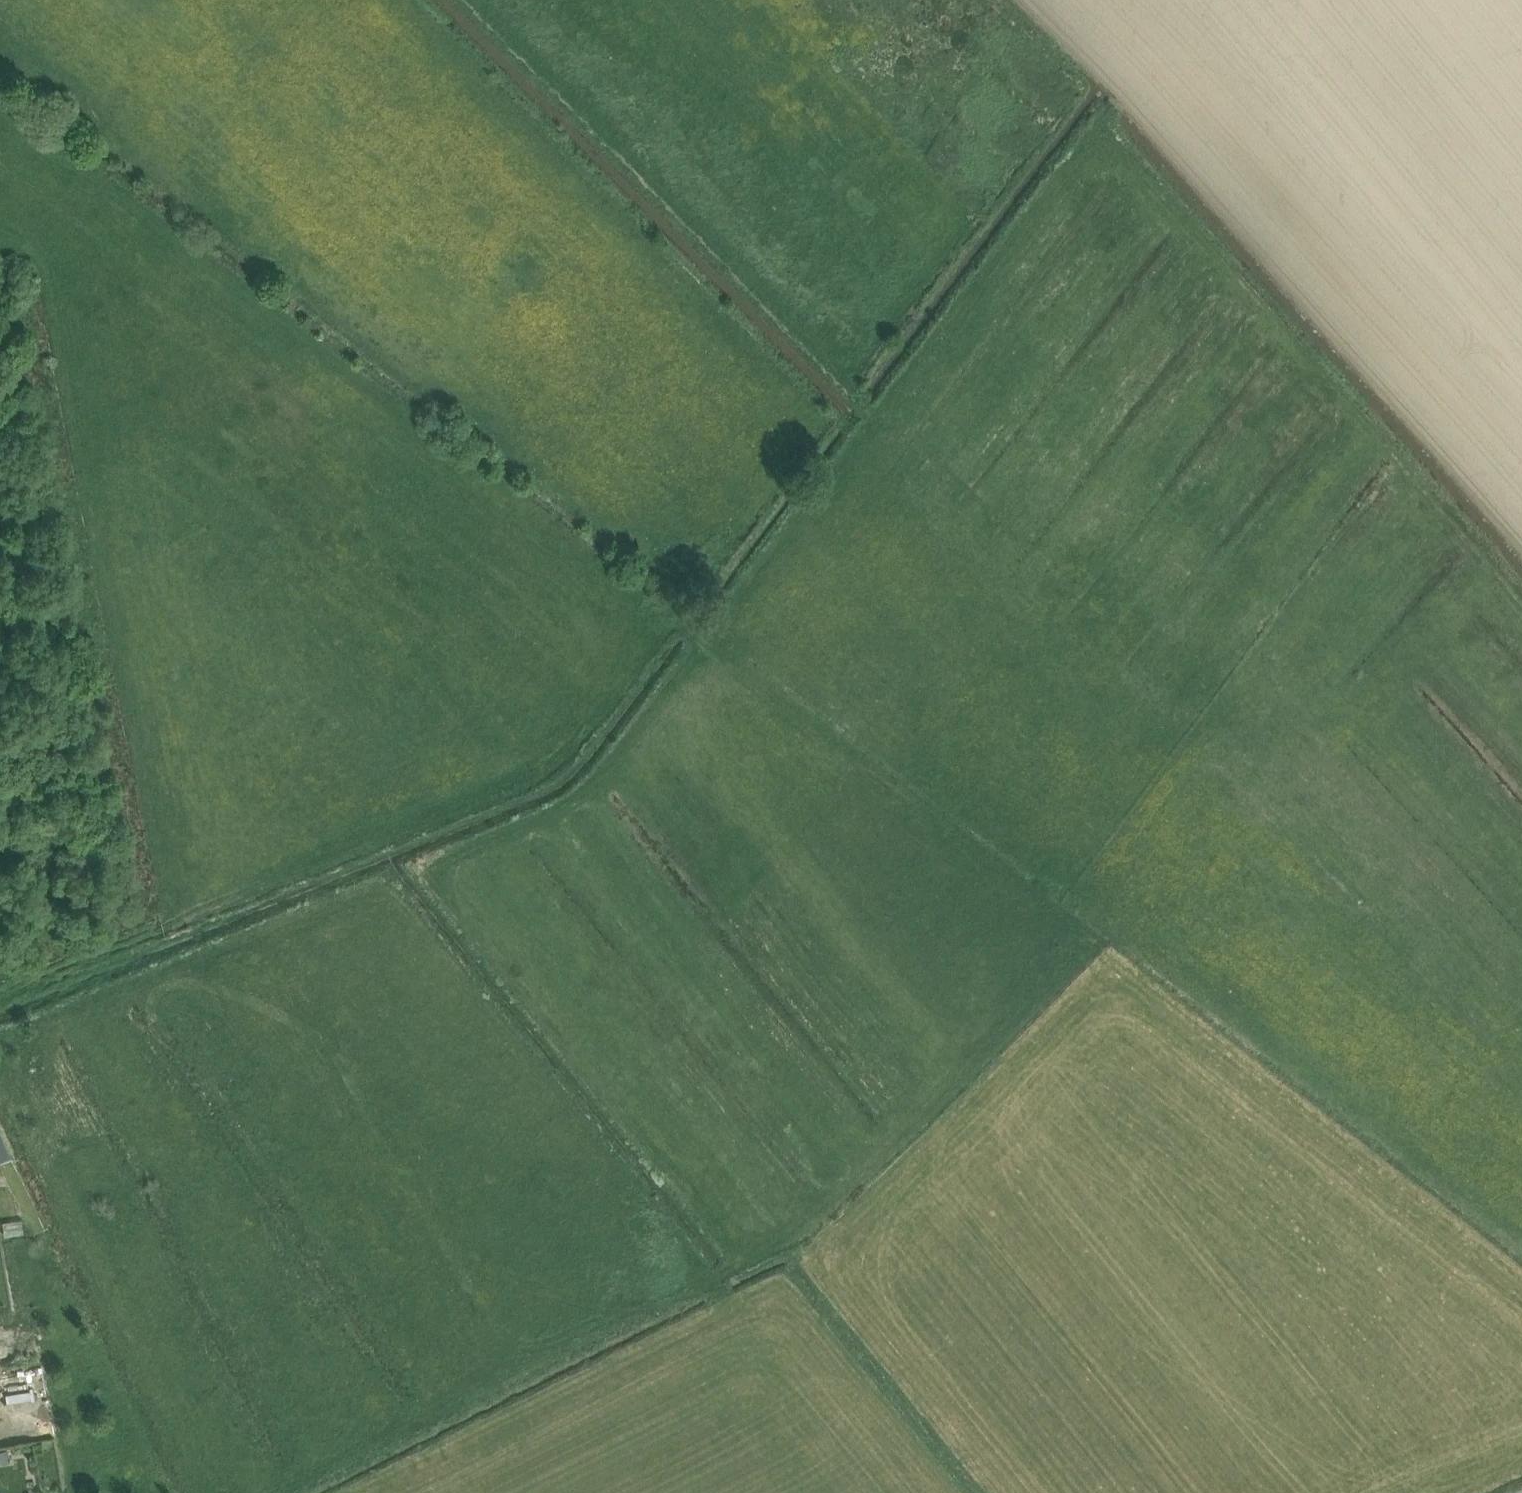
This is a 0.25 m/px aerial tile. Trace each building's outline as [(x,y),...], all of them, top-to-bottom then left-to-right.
[(0,1450),(0,1462),(10,1460),(8,1449),(0,1450)]
